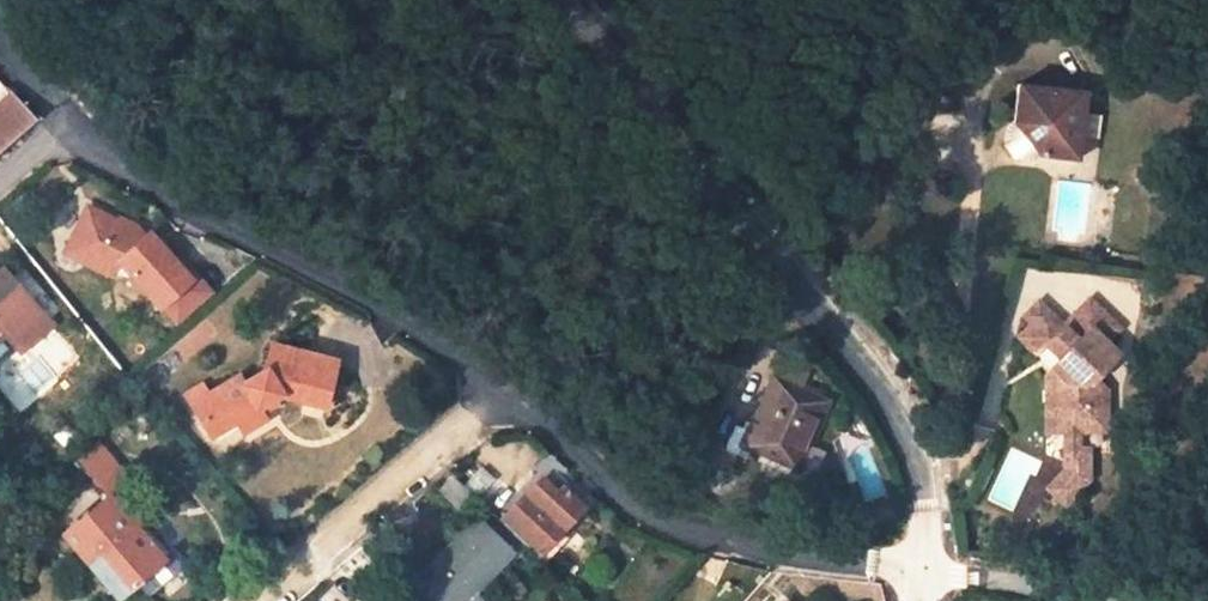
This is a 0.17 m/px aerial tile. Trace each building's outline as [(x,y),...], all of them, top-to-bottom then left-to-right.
[(1041,120),(1066,149),(1069,152),(1104,155),(1111,88),(1043,80),(1040,118),(1041,120)] [(0,103),(0,152),(33,121),(10,94),(0,103)] [(1032,143),(1042,154),(1060,156),(1066,149),(1041,120),(1034,126),(1032,143)] [(135,232),(88,205),(68,242),(88,253),(83,262),(107,275),(117,263),(158,309),(162,305),(176,321),(204,296),(150,235),(143,240),(135,232)] [(88,253),(68,242),(63,250),(83,262),(88,253)] [(3,332),(19,351),(49,325),(1,269),(0,270),(0,335),(3,332)] [(1066,317),(1038,294),(1026,309),(1033,315),(1020,330),(1040,346),(1047,338),(1057,346),(1057,353),(1050,362),(1054,403),(1074,403),(1075,422),(1096,421),(1116,419),(1114,379),(1103,370),(1124,345),(1109,332),(1121,316),(1089,290),(1066,317)] [(749,329),(752,318),(741,315),(737,325),(749,329)] [(0,335),(0,368),(19,351),(3,332),(0,335)] [(256,410),(279,397),(323,407),(334,361),(272,345),(265,369),(239,385),(235,378),(209,394),(190,405),(210,438),(237,421),(243,432),(262,420),(256,410)] [(743,444),(795,467),(824,401),(798,390),(806,373),(783,363),(776,379),(773,378),(743,444)] [(201,380),(183,391),(190,405),(209,394),(201,380)] [(1074,403),(1054,403),(1056,423),(1075,422),(1074,403)] [(1096,421),(1075,422),(1076,441),(1097,440),(1096,421)] [(1099,472),(1097,440),(1076,441),(1079,462),(1062,482),(1078,497),(1099,472)] [(546,480),(560,466),(547,453),(532,467),(546,480)] [(174,557),(140,519),(146,514),(132,498),(146,487),(127,464),(113,476),(117,481),(97,498),(100,503),(63,536),(116,598),(137,580),(144,588),(173,563),(174,557)] [(535,486),(519,502),(535,517),(550,501),(535,486)] [(550,501),(535,517),(519,502),(500,522),(535,557),(580,508),(561,489),(550,501)] [(511,554),(475,519),(422,575),(449,600),(480,600),(473,594),(511,554)]
